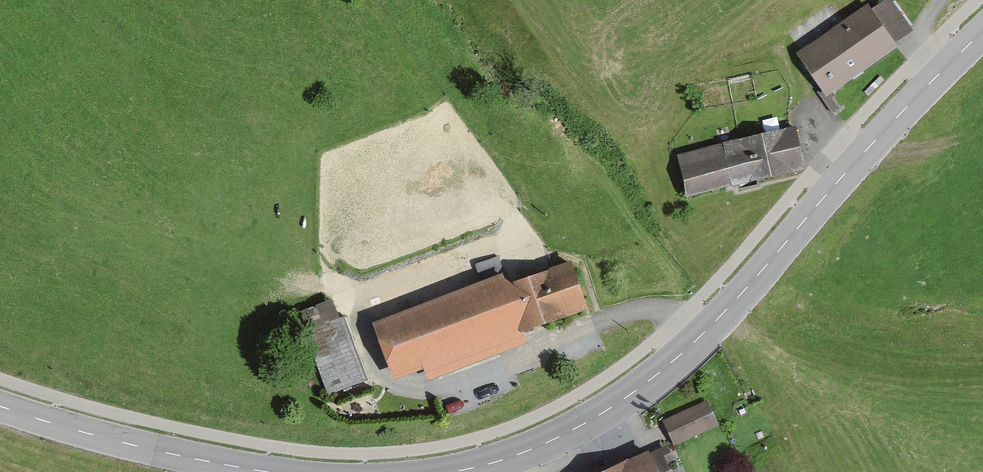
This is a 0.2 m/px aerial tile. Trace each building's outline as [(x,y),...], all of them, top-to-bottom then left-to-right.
[(835,108),(825,94),(829,92),(825,87),(888,41),(905,29),(884,0),(880,0),(866,10),(798,59),(819,89),(814,91),(829,112),(835,108)] [(727,181),(799,167),(791,128),(720,142),(671,153),(673,164),(677,163),(682,191),(727,181)] [(494,258),(473,266),(480,285),(483,293),(486,292),(504,285),(494,258)] [(501,336),(581,307),(567,263),(532,275),(530,270),(523,273),(525,278),(504,285),(486,292),(501,336)] [(483,293),(480,285),(374,324),(391,371),(419,362),(420,366),(501,336),(486,292),(483,293)] [(325,395),(363,379),(347,333),(341,315),(301,331),(325,395)] [(702,403),(663,421),(673,441),(711,423),(702,403)] [(601,471),(665,471),(655,451),(645,455),(643,452),(620,463),(620,464),(601,471)]
